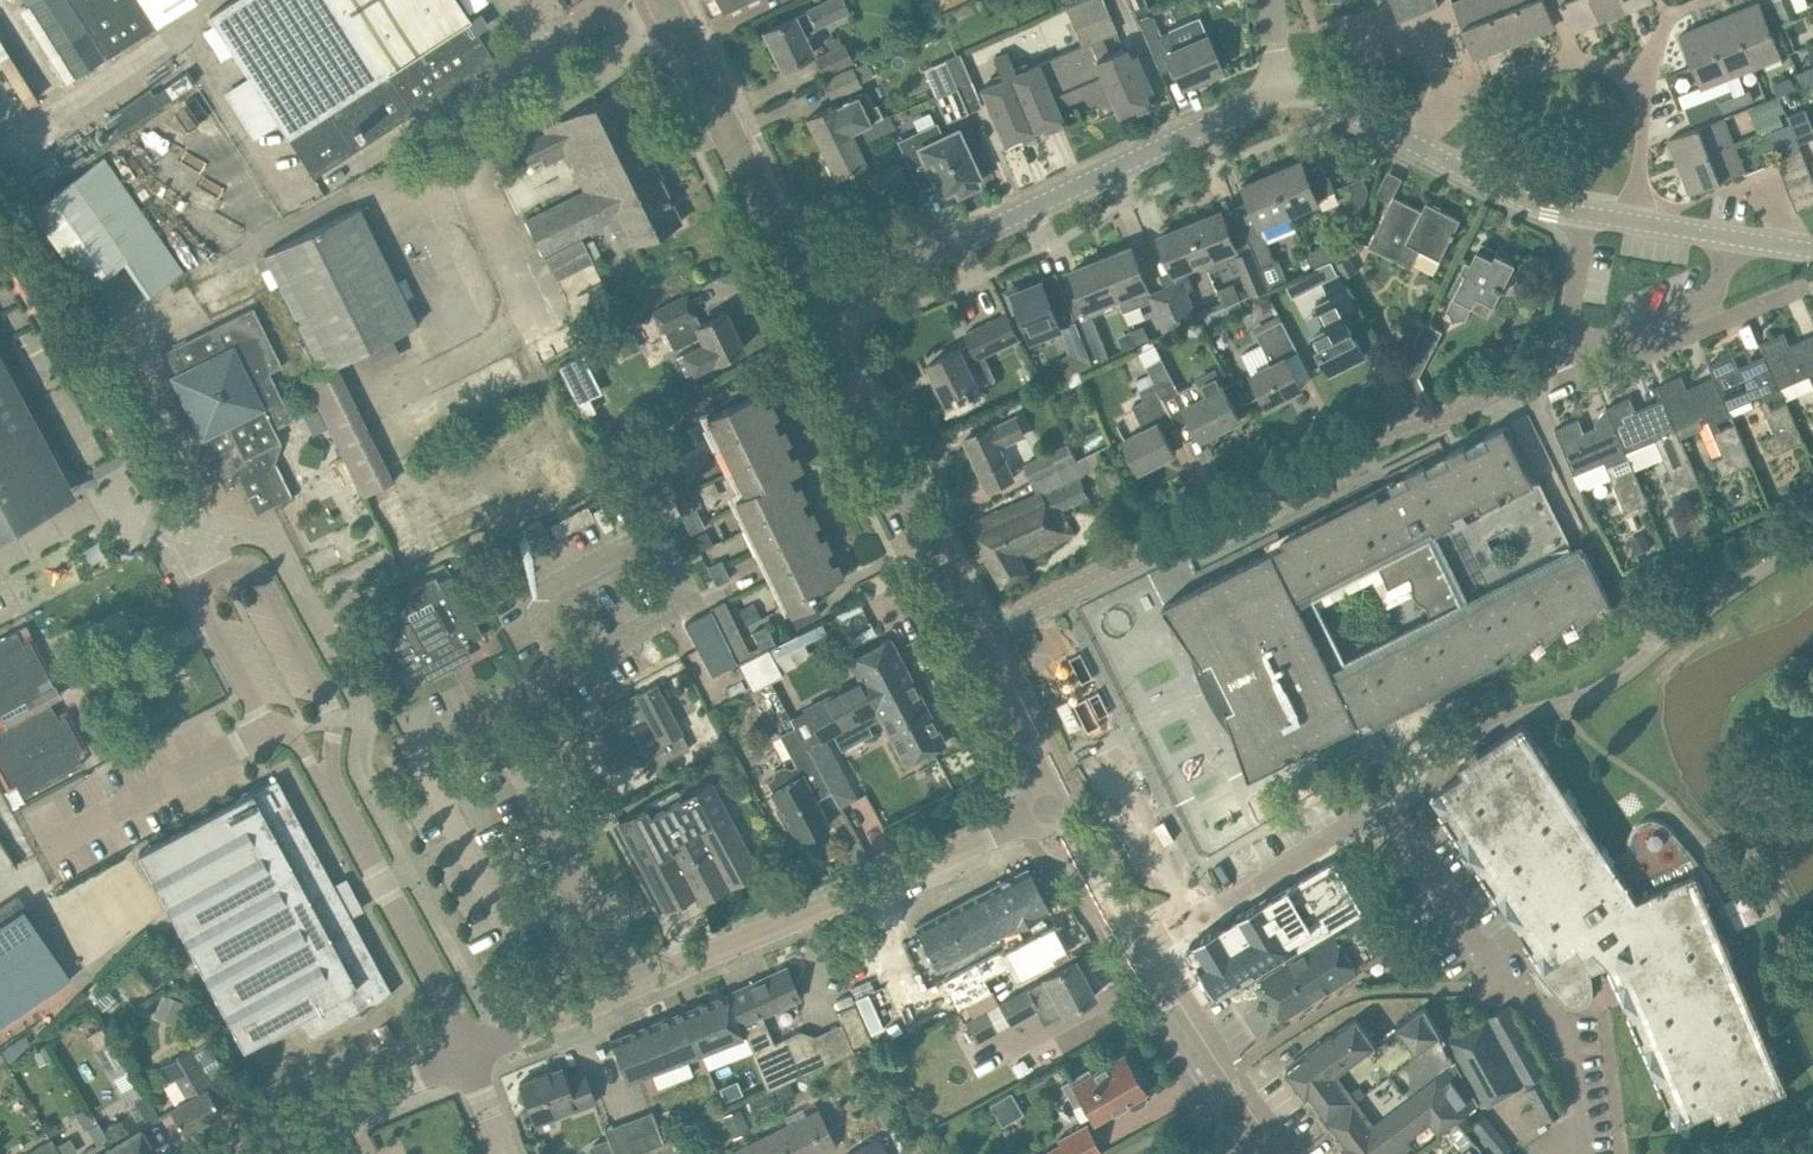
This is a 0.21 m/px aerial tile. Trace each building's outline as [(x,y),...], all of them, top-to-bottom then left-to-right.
[(106,58),(69,0),(26,0),(76,78),(106,58)] [(157,23),(191,0),(74,0),(109,54),(157,23)] [(506,55),(480,14),(471,21),(458,0),(234,0),(210,16),(314,179),(416,112),(418,116),(478,78),(475,73),(506,55)] [(725,11),(747,0),(719,0),(725,11)] [(804,56),(813,52),(803,33),(816,26),(817,28),(851,11),(845,0),(823,0),(805,10),(806,11),(795,16),(764,31),(782,67),(804,56)] [(920,2),(925,17),(937,12),(933,0),(925,0),(920,2)] [(1149,8),(1145,0),(1129,0),(1135,14),(1149,8)] [(1407,0),(1391,0),(1400,21),(1413,16),(1407,0)] [(1422,0),(1407,0),(1413,16),(1426,11),(1422,0)] [(1426,11),(1439,5),(1437,0),(1422,0),(1426,11)] [(1501,46),(1483,0),(1470,0),(1471,1),(1456,7),(1454,3),(1453,3),(1474,57),(1475,57),(1474,53),(1482,49),(1483,53),(1501,46)] [(1528,36),(1514,0),(1483,0),(1501,46),(1502,46),(1500,42),(1508,39),(1510,43),(1528,36)] [(1528,36),(1527,31),(1535,28),(1537,32),(1555,25),(1545,0),(1514,0),(1528,36)] [(1573,31),(1574,30),(1572,26),(1580,23),(1582,27),(1600,20),(1592,0),(1560,0),(1573,31)] [(1600,20),(1599,16),(1607,12),(1609,17),(1626,10),(1623,0),(1592,0),(1600,20)] [(1651,0),(1623,0),(1626,10),(1628,9),(1626,5),(1634,2),(1635,6),(1651,0)] [(1781,16),(1796,10),(1792,0),(1775,0),(1781,16)] [(1733,13),(1754,67),(1781,57),(1760,2),(1759,3),(1760,7),(1752,10),(1751,6),(1733,13)] [(1220,69),(1205,35),(1176,47),(1161,12),(1153,15),(1149,8),(1135,14),(1160,72),(1161,71),(1158,64),(1170,59),(1182,86),(1220,69)] [(1707,24),(1728,78),(1754,67),(1733,13),(1732,13),(1734,18),(1726,21),(1724,17),(1707,24)] [(1109,14),(1075,29),(1081,44),(1089,41),(1090,42),(1116,31),(1109,14)] [(1701,88),(1712,84),(1728,78),(1707,24),(1706,24),(1708,28),(1700,31),(1698,27),(1679,35),(1701,88)] [(1081,44),(1036,64),(1054,106),(1055,106),(1106,84),(1096,59),(1097,58),(1090,42),(1089,41),(1081,44)] [(823,74),(853,59),(845,42),(814,57),(823,74)] [(1097,58),(1096,59),(1106,84),(1118,113),(1146,101),(1132,67),(1139,64),(1134,53),(1127,55),(1123,47),(1097,58)] [(945,58),(952,74),(968,112),(982,106),(959,52),(945,58)] [(1008,52),(994,58),(1000,73),(1014,67),(1008,52)] [(854,67),(853,65),(823,80),(831,97),(861,82),(874,75),(867,61),(854,67)] [(1009,75),(1032,129),(1058,118),(1060,122),(1062,121),(1055,106),(1054,106),(1036,64),(1009,75)] [(1798,72),(1804,86),(1812,82),(1812,67),(1798,72)] [(1734,94),(1739,106),(1755,100),(1750,88),(1746,90),(1740,74),(1728,79),(1732,88),(1734,94)] [(1005,140),(1032,129),(1009,75),(982,87),(1005,140)] [(1795,89),(1790,77),(1774,84),(1779,95),(1795,89)] [(115,136),(181,92),(173,81),(158,90),(154,85),(127,103),(117,88),(93,104),(115,136)] [(1732,88),(1685,106),(1691,123),(1723,110),(1724,112),(1739,106),(1734,94),(1732,88)] [(884,117),(877,103),(873,105),(866,89),(836,104),(836,103),(807,117),(822,147),(884,117)] [(620,215),(634,244),(681,220),(660,178),(661,177),(618,90),(543,127),(546,132),(519,145),(529,164),(542,158),(546,165),(568,155),(585,190),(523,220),(541,255),(620,215)] [(1812,137),(1812,127),(1806,108),(1788,115),(1799,143),(1812,137)] [(858,147),(896,128),(891,117),(885,120),(884,117),(822,147),(836,176),(865,162),(858,147)] [(1673,148),(1680,165),(1734,144),(1723,117),(1669,138),(1670,140),(1674,138),(1677,146),(1673,148)] [(937,121),(897,139),(920,189),(935,182),(940,193),(955,186),(958,192),(977,183),(974,177),(979,175),(957,129),(943,135),(937,121)] [(1734,144),(1680,165),(1680,166),(1685,165),(1688,173),(1684,174),(1691,193),(1745,171),(1734,144)] [(1776,159),(1777,161),(1781,173),(1807,162),(1801,149),(1776,159)] [(104,156),(71,179),(70,177),(30,205),(86,285),(126,257),(151,293),(183,271),(104,156)] [(1302,159),(1272,171),(1290,214),(1319,202),(1318,198),(1336,190),(1329,175),(1328,175),(1320,165),(1306,170),(1302,159)] [(906,179),(906,178),(899,162),(870,175),(877,192),(906,179)] [(1807,162),(1781,173),(1786,185),(1812,175),(1807,162)] [(1267,289),(1268,288),(1283,282),(1263,231),(1260,227),(1290,214),(1272,171),(1243,183),(1250,201),(1235,207),(1248,237),(1247,238),(1259,268),(1267,289)] [(1786,185),(1791,198),(1812,189),(1812,178),(1812,175),(1786,185)] [(1360,222),(1369,189),(1363,176),(1348,182),(1352,190),(1343,218),(1360,222)] [(1797,212),(1812,205),(1812,189),(1791,198),(1797,212)] [(1443,253),(1454,232),(1461,219),(1427,201),(1422,210),(1394,195),(1368,245),(1412,267),(1424,244),(1443,253)] [(363,495),(364,495),(394,480),(336,363),(418,323),(360,206),(264,253),(321,369),(305,377),(320,408),(304,415),(313,435),(330,428),(363,495)] [(1251,295),(1258,292),(1267,289),(1259,268),(1247,238),(1235,242),(1222,209),(1190,222),(1206,262),(1210,271),(1228,263),(1232,273),(1240,270),(1251,295)] [(1165,287),(1179,326),(1197,319),(1197,318),(1195,313),(1186,292),(1192,289),(1184,270),(1206,262),(1190,222),(1160,234),(1174,269),(1160,275),(1165,287)] [(592,263),(581,240),(544,258),(556,281),(592,263)] [(1312,267),(1316,266),(1317,268),(1333,261),(1332,259),(1334,258),(1341,255),(1335,241),(1306,253),(1312,267)] [(1118,298),(1124,311),(1142,304),(1137,290),(1148,286),(1132,246),(1102,258),(1118,298)] [(1465,319),(1473,305),(1490,313),(1502,290),(1519,285),(1513,267),(1516,262),(1496,252),(1494,257),(1477,249),(1471,261),(1467,258),(1461,269),(1466,271),(1447,311),(1449,312),(1453,321),(1462,318),(1465,319)] [(1336,263),(1334,258),(1332,259),(1333,261),(1339,271),(1343,279),(1359,271),(1350,255),(1336,263)] [(1072,269),(1081,292),(1091,316),(1103,311),(1101,305),(1118,298),(1102,258),(1072,269)] [(1331,372),(1364,355),(1347,322),(1361,315),(1343,279),(1339,271),(1323,279),(1333,299),(1318,306),(1329,329),(1313,336),(1331,372)] [(1032,281),(1008,291),(1016,311),(1020,309),(1031,338),(1076,319),(1067,295),(1052,301),(1044,281),(1034,285),(1032,281)] [(1151,292),(1148,294),(1150,301),(1163,332),(1179,326),(1165,287),(1151,292)] [(692,315),(696,313),(687,294),(652,311),(663,330),(664,329),(673,349),(701,336),(704,342),(683,353),(692,372),(743,347),(726,311),(698,326),(692,315)] [(1246,311),(1240,299),(1210,312),(1217,326),(1246,311)] [(1195,313),(1197,318),(1216,310),(1213,305),(1195,313)] [(176,389),(162,397),(205,483),(230,471),(235,482),(240,479),(257,513),(292,495),(274,460),(271,462),(264,448),(280,440),(275,428),(293,419),(269,372),(281,366),(253,308),(165,350),(177,371),(169,375),(176,389)] [(948,403),(970,393),(980,388),(968,363),(1019,338),(1007,312),(966,332),(971,343),(961,348),(961,347),(929,363),(948,403)] [(1262,343),(1242,353),(1252,373),(1268,404),(1302,387),(1300,383),(1286,355),(1298,348),(1283,319),(1257,333),(1262,343)] [(1081,333),(1092,360),(1094,363),(1109,357),(1094,320),(1079,326),(1081,333)] [(1402,367),(1419,376),(1442,330),(1424,321),(1402,367)] [(1189,334),(1201,335),(1202,322),(1189,322),(1189,334)] [(1761,341),(1780,385),(1780,384),(1810,372),(1812,380),(1812,334),(1790,344),(1785,331),(1761,341)] [(1092,360),(1081,333),(1063,340),(1070,354),(1060,357),(1066,372),(1092,360)] [(634,334),(617,342),(623,354),(640,346),(634,334)] [(403,357),(394,338),(366,351),(375,371),(403,357)] [(1155,381),(1163,397),(1179,389),(1153,338),(1137,346),(1147,367),(1155,381)] [(1804,440),(1787,401),(1772,408),(1768,400),(1784,393),(1780,384),(1780,385),(1761,341),(1760,342),(1766,354),(1738,366),(1733,353),(1710,363),(1728,406),(1729,406),(1758,394),(1774,433),(1767,436),(1774,453),(1804,440)] [(1173,417),(1163,397),(1155,381),(1147,367),(1144,368),(1137,353),(1130,357),(1137,372),(1132,374),(1141,389),(1138,390),(1143,400),(1130,407),(1142,430),(1125,438),(1140,469),(1174,452),(1160,424),(1173,417)] [(1677,428),(1707,415),(1723,455),(1716,458),(1723,474),(1752,462),(1736,422),(1720,428),(1717,421),(1732,415),(1729,406),(1728,406),(1710,363),(1709,363),(1714,376),(1687,387),(1682,375),(1658,384),(1677,428)] [(1186,406),(1191,416),(1202,438),(1240,418),(1224,386),(1222,388),(1213,371),(1199,378),(1208,395),(1186,406)] [(56,487),(0,383),(0,516),(56,487)] [(1701,484),(1677,428),(1658,384),(1658,385),(1663,397),(1636,409),(1630,396),(1607,406),(1625,450),(1626,449),(1655,437),(1672,476),(1664,479),(1671,496),(1701,484)] [(822,586),(838,578),(843,576),(843,574),(837,577),(787,475),(802,468),(802,467),(796,469),(759,392),(718,412),(714,404),(703,409),(745,494),(735,499),(791,614),(827,597),(822,586)] [(1625,450),(1607,406),(1606,406),(1612,419),(1584,430),(1579,418),(1555,428),(1573,472),(1604,459),(1626,511),(1648,502),(1626,449),(1625,450)] [(988,489),(1010,479),(1014,477),(999,445),(1024,434),(1016,417),(994,427),(993,425),(964,438),(988,489)] [(1380,497),(1378,493),(1284,540),(1285,544),(1163,605),(1191,645),(1197,664),(1204,682),(1212,699),(1222,715),(1234,731),(1249,777),(1372,716),(1373,720),(1511,651),(1514,657),(1542,632),(1546,640),(1574,616),(1579,624),(1607,599),(1611,608),(1613,606),(1585,550),(1576,555),(1539,480),(1534,482),(1509,432),(1380,497)] [(1070,464),(1096,452),(1095,450),(1078,460),(1070,443),(1024,465),(1032,482),(1045,476),(1070,464)] [(654,455),(666,481),(680,475),(671,456),(670,457),(665,444),(654,455)] [(1037,493),(990,511),(969,522),(1002,584),(1029,571),(1023,561),(1066,537),(1060,526),(1054,514),(1092,497),(1082,477),(1100,458),(1096,452),(1070,464),(1045,476),(1032,482),(1037,493)] [(681,479),(669,485),(675,497),(687,491),(681,479)] [(550,525),(557,537),(594,516),(587,504),(550,525)] [(682,514),(691,533),(705,526),(696,508),(682,514)] [(540,519),(528,526),(535,539),(535,538),(539,545),(550,540),(546,531),(546,530),(540,519)] [(1704,531),(1701,524),(1679,534),(1682,540),(1704,531)] [(707,530),(693,537),(694,538),(699,549),(713,543),(707,530)] [(1646,534),(1630,541),(1636,553),(1651,546),(1646,534)] [(721,559),(707,566),(716,584),(730,578),(721,559)] [(863,598),(890,586),(884,573),(857,585),(863,598)] [(483,634),(461,594),(451,575),(438,582),(435,575),(391,599),(394,605),(376,615),(407,674),(420,667),(427,680),(472,656),(469,651),(466,645),(470,643),(469,641),(483,634)] [(725,601),(711,607),(711,609),(730,648),(737,662),(751,655),(725,601)] [(762,618),(754,602),(738,610),(747,626),(762,618)] [(711,609),(684,623),(705,661),(730,648),(711,609)] [(30,639),(33,637),(26,625),(0,639),(0,714),(5,724),(0,727),(0,768),(10,786),(16,782),(23,795),(83,763),(76,750),(83,747),(65,714),(58,717),(44,691),(55,685),(30,639)] [(753,632),(762,650),(776,643),(766,625),(753,632)] [(754,686),(814,656),(803,632),(742,662),(754,686)] [(860,718),(877,710),(878,708),(873,699),(912,679),(890,638),(851,658),(862,679),(790,717),(795,726),(805,746),(806,745),(807,746),(860,718)] [(713,703),(744,687),(739,677),(707,693),(713,703)] [(945,742),(917,690),(912,679),(873,699),(878,708),(877,710),(905,763),(945,742)] [(683,731),(668,704),(657,683),(636,695),(640,703),(589,731),(610,770),(630,760),(634,765),(664,748),(670,758),(689,748),(681,732),(683,731)] [(1681,839),(1667,824),(1666,823),(1664,822),(1662,821),(1658,819),(1654,818),(1650,818),(1645,819),(1642,821),(1638,823),(1635,826),(1634,827),(1632,829),(1631,831),(1630,832),(1630,834),(1629,836),(1629,838),(1628,841),(1628,843),(1629,845),(1629,847),(1629,849),(1613,859),(1523,722),(1481,751),(1477,745),(1466,752),(1470,758),(1460,764),(1465,772),(1439,790),(1446,800),(1440,804),(1464,842),(1471,837),(1484,857),(1477,862),(1502,899),(1509,894),(1522,914),(1515,919),(1535,950),(1528,954),(1528,953),(1526,954),(1542,977),(1565,1003),(1568,1005),(1571,1006),(1575,1007),(1578,1006),(1581,1006),(1585,1004),(1588,1002),(1591,999),(1593,996),(1594,992),(1595,989),(1595,986),(1594,982),(1593,979),(1590,975),(1611,965),(1625,996),(1633,993),(1637,1004),(1629,1007),(1647,1048),(1654,1045),(1664,1066),(1656,1070),(1674,1111),(1680,1108),(1685,1120),(1714,1107),(1718,1116),(1729,1111),(1732,1117),(1744,1112),(1741,1106),(1788,1086),(1724,936),(1740,929),(1739,928),(1738,928),(1735,920),(1725,901),(1711,879),(1697,859),(1681,839)] [(816,799),(831,791),(808,748),(791,756),(796,764),(791,767),(783,765),(774,770),(772,777),(766,780),(772,790),(771,790),(779,805),(775,808),(785,827),(790,825),(798,840),(829,824),(816,799)] [(277,777),(263,785),(139,852),(244,1046),(299,1017),(310,1037),(392,992),(350,914),(361,908),(362,911),(363,910),(350,886),(349,886),(350,889),(340,894),(277,777)] [(695,895),(699,903),(758,871),(710,780),(681,795),(676,786),(644,804),(645,806),(618,821),(666,910),(695,895)] [(1201,936),(1182,948),(1191,963),(1189,964),(1211,1000),(1267,967),(1305,944),(1345,920),(1357,913),(1325,863),(1274,892),(1201,936)] [(1042,912),(1049,908),(1027,867),(971,896),(914,925),(937,968),(993,938),(998,936),(1004,947),(1022,938),(1016,925),(1042,912)] [(1368,965),(1404,943),(1380,904),(1262,977),(1285,1016),(1360,970),(1358,968),(1367,963),(1368,965)] [(71,978),(54,953),(23,908),(0,923),(0,1025),(71,978)] [(975,1000),(991,992),(984,978),(1005,968),(1012,981),(1012,982),(1050,962),(1071,951),(1055,920),(1048,924),(1042,912),(1016,925),(1022,938),(1004,947),(967,966),(942,979),(958,1009),(975,1000)] [(856,1001),(902,981),(882,933),(835,953),(856,1001)] [(1410,954),(1404,945),(1389,954),(1394,963),(1392,964),(1402,980),(1422,968),(1412,952),(1410,954)] [(977,1045),(994,1035),(1039,1009),(1047,1023),(1074,1007),(1094,996),(1075,960),(1054,972),(1000,1003),(993,991),(991,992),(975,1000),(981,1012),(964,1021),(977,1045)] [(787,967),(728,993),(751,1052),(767,1091),(775,1087),(789,1080),(826,1063),(813,1034),(800,1029),(774,1041),(762,1014),(800,997),(787,967)] [(104,1012),(117,999),(98,980),(85,993),(104,1012)] [(176,1024),(186,1002),(178,999),(180,993),(167,987),(165,993),(164,993),(155,1015),(176,1024)] [(743,1036),(735,1016),(726,994),(685,1010),(702,1052),(743,1036)] [(836,1012),(841,1022),(851,1047),(871,1038),(856,1004),(836,1012)] [(1545,1122),(1546,1121),(1564,1112),(1545,1079),(1544,1079),(1542,1074),(1547,1071),(1510,1004),(1445,1039),(1480,1101),(1482,1105),(1524,1083),(1527,1089),(1545,1122)] [(1286,1070),(1306,1097),(1310,1094),(1345,1141),(1342,1144),(1349,1153),(1398,1153),(1412,1143),(1416,1148),(1480,1101),(1445,1039),(1441,1032),(1425,1005),(1376,1041),(1357,1017),(1334,1034),(1333,1032),(1308,1051),(1309,1053),(1286,1070)] [(610,1038),(619,1061),(626,1081),(702,1052),(685,1010),(610,1038)] [(168,1105),(185,1132),(221,1111),(207,1086),(225,1075),(205,1040),(206,1039),(196,1021),(185,1026),(196,1046),(160,1067),(169,1082),(175,1079),(184,1096),(168,1105)] [(9,1062),(31,1042),(25,1033),(1,1049),(9,1062)] [(106,1067),(121,1059),(109,1039),(94,1048),(106,1067)] [(1088,1068),(1061,1084),(1069,1097),(1077,1093),(1093,1120),(1126,1100),(1130,1107),(1135,1108),(1144,1102),(1146,1097),(1142,1091),(1145,1089),(1125,1055),(1092,1075),(1088,1068)] [(561,1066),(519,1082),(521,1087),(518,1090),(517,1095),(519,1099),(523,1102),(527,1103),(535,1124),(595,1101),(583,1070),(565,1076),(561,1066)] [(720,1089),(725,1101),(741,1094),(736,1082),(720,1089)] [(993,1101),(1004,1122),(1025,1110),(1014,1090),(993,1101)] [(149,1125),(159,1119),(145,1094),(134,1100),(149,1125)] [(732,1149),(735,1153),(818,1153),(842,1142),(823,1104),(732,1149)] [(95,1124),(86,1108),(83,1109),(109,1153),(148,1153),(154,1150),(141,1127),(129,1134),(120,1118),(102,1128),(95,1124)] [(83,1109),(76,1113),(85,1129),(87,1128),(96,1144),(80,1153),(81,1153),(109,1153),(83,1109)] [(622,1122),(634,1153),(637,1153),(663,1142),(652,1111),(622,1122)] [(1483,1115),(1466,1129),(1475,1139),(1484,1132),(1491,1126),(1484,1117),(1483,1115)] [(622,1122),(604,1129),(611,1148),(598,1153),(634,1153),(622,1122)] [(1100,1151),(1086,1124),(1056,1140),(1058,1143),(1042,1152),(1043,1153),(1094,1153),(1100,1151)] [(845,1153),(846,1153),(896,1153),(887,1134),(845,1153)] [(52,1139),(29,1152),(30,1153),(61,1153),(52,1139)]
